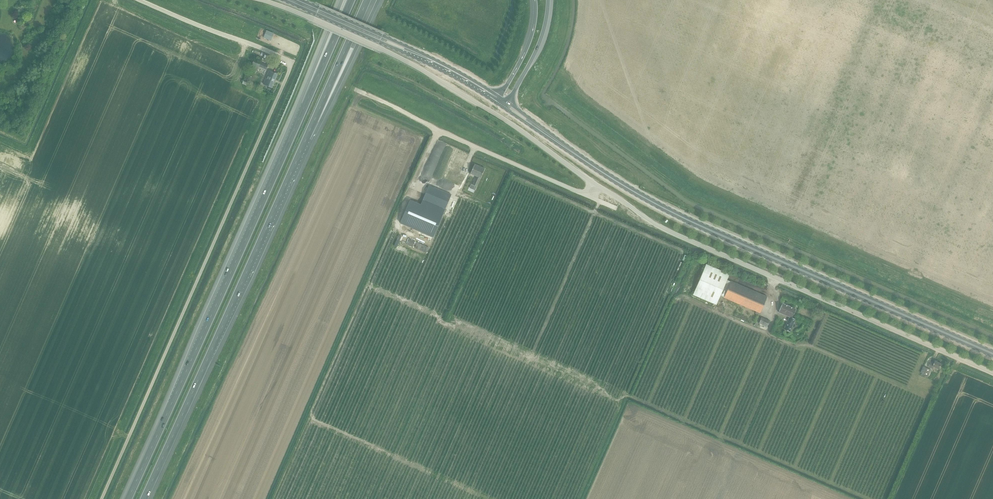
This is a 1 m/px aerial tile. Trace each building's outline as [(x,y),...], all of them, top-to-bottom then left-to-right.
[(264,84),(267,85),(272,87),(277,74),(269,71),(267,76),(264,84)] [(456,184),(460,172),(462,168),(429,154),(425,163),(436,167),(434,175),(456,184)] [(473,169),(471,174),(476,176),(476,178),(473,185),(477,186),(485,169),(475,164),(473,169)] [(445,209),(451,195),(429,186),(423,199),(445,209)] [(410,199),(401,222),(434,236),(445,209),(423,199),(421,204),(410,199)] [(724,296),(724,297),(756,311),(755,313),(759,315),(760,313),(765,301),(767,296),(731,281),(731,282),(727,280),(730,274),(706,264),(693,294),(717,304),(721,295),(724,296)] [(792,318),(794,313),(796,309),(783,303),(779,312),(790,317),(784,329),(790,332),(795,319),(792,318)] [(766,326),(767,327),(767,326),(769,327),(771,323),(769,322),(770,320),(761,317),(759,323),(755,322),(754,325),(765,328),(766,326)] [(940,369),(940,368),(942,364),(935,361),(934,363),(931,361),(929,367),(933,369),(934,366),(940,369)] [(927,378),(931,370),(925,367),(921,375),(927,378)]
